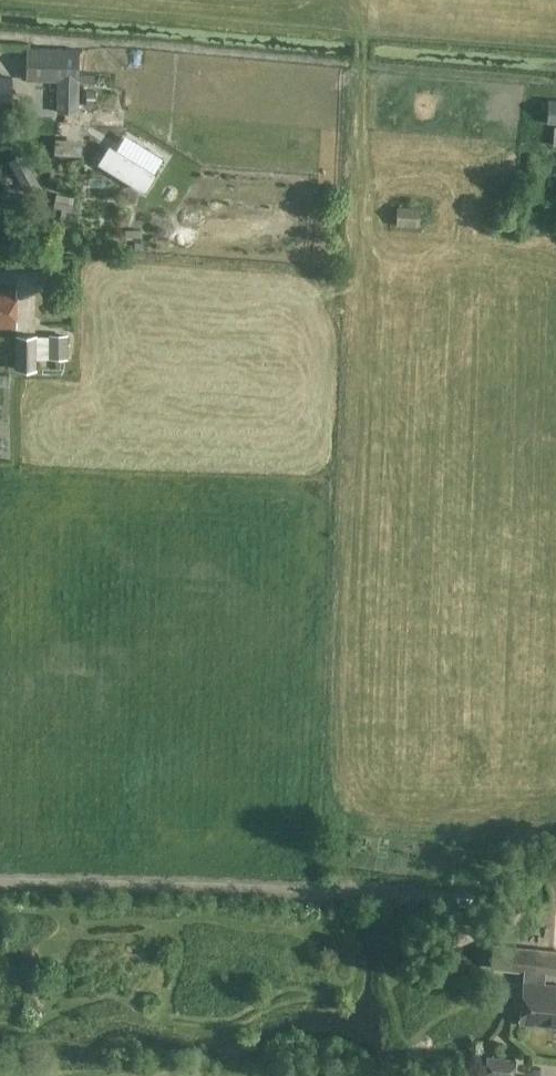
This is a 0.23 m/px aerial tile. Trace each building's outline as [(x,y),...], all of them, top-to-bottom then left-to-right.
[(26,48),(25,80),(56,80),(55,112),(76,112),(77,49),(26,48)] [(11,77),(0,76),(0,107),(10,108),(11,77)] [(546,123),(555,124),(555,101),(547,100),(546,123)] [(58,165),(88,156),(80,127),(50,136),(58,165)] [(109,145),(98,162),(145,191),(156,174),(109,145)] [(396,224),(418,225),(419,206),(396,205),(396,224)] [(16,327),(16,289),(0,289),(0,327),(16,327)] [(67,336),(16,336),(16,369),(36,369),(35,358),(67,358),(67,336)] [(499,968),(526,971),(524,982),(523,982),(519,1021),(555,1025),(555,1023),(555,985),(542,984),(543,973),(555,974),(555,951),(493,945),(490,967),(499,968)] [(513,1060),(486,1057),(484,1074),(500,1075),(511,1075),(513,1060)]
